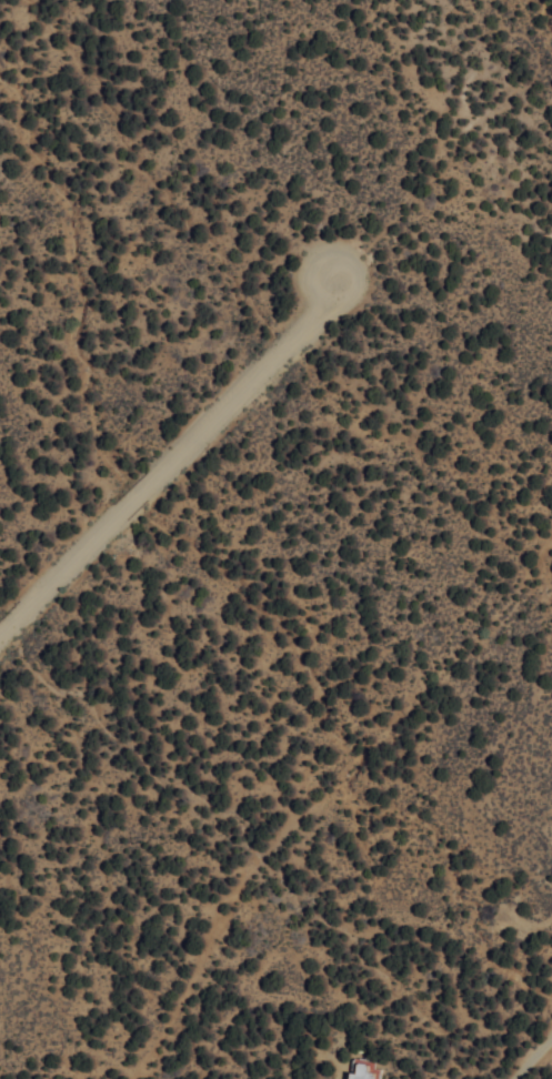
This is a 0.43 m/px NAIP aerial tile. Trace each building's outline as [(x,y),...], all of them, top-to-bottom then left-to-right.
[(379,1067),(372,1067),(373,1058),(353,1057),(352,1071),(346,1071),(346,1078),(379,1078),(379,1067)]
